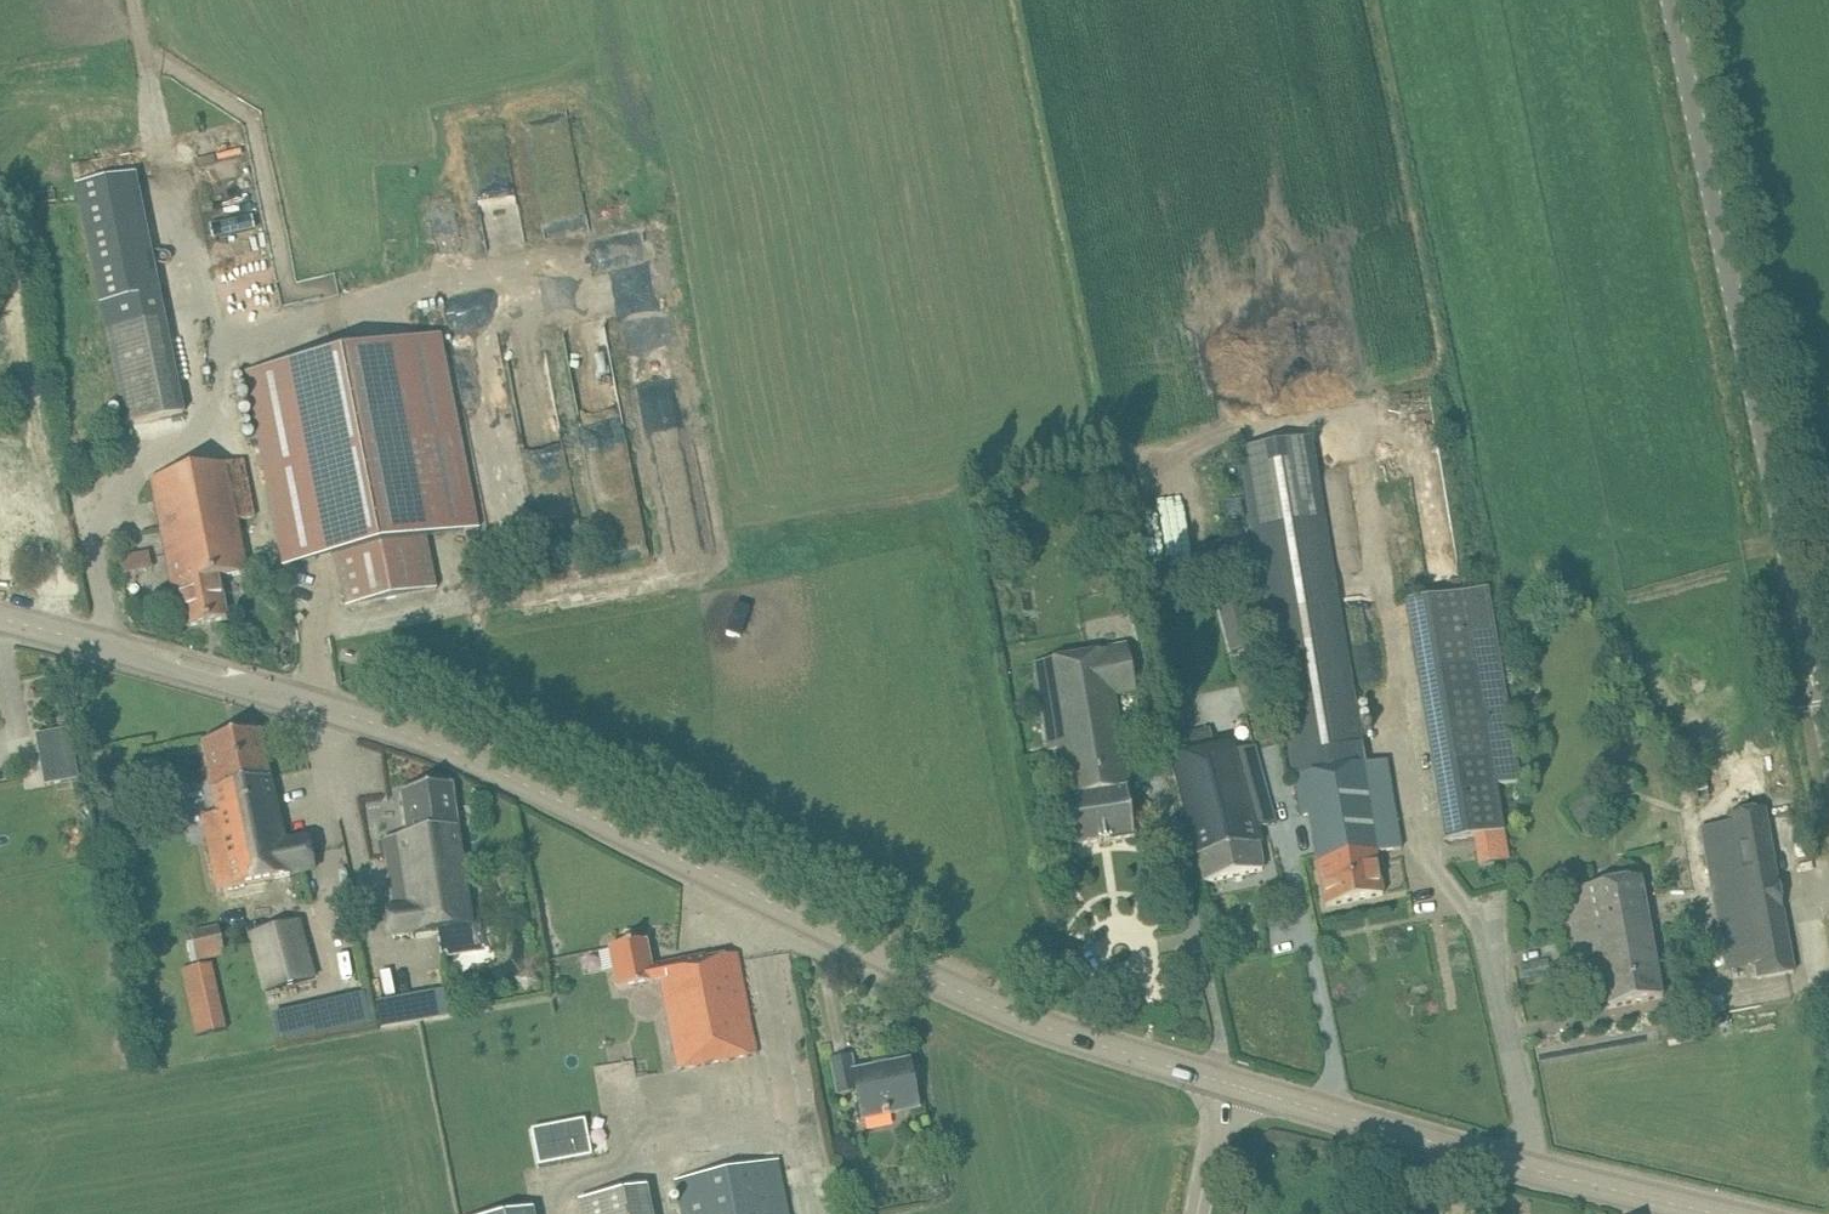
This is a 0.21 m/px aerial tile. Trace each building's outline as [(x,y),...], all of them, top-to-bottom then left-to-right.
[(437,589),(427,537),(477,527),(452,398),(440,335),(246,373),(284,565),(336,555),(346,607),(437,589)] [(1308,437),(1236,450),(1293,783),(1300,819),(1307,818),(1321,883),(1326,907),(1383,895),(1376,852),(1402,847),(1388,761),(1364,765),(1308,437)] [(162,536),(173,593),(178,592),(185,627),(227,618),(219,578),(247,572),(237,518),(254,515),(243,460),(150,479),(162,536)] [(1502,832),(1495,787),(1495,785),(1523,780),(1490,585),(1462,590),(1462,591),(1405,601),(1446,841),(1502,832)] [(1247,618),(1222,625),(1229,652),(1254,645),(1247,618)] [(1072,822),(1075,846),(1135,837),(1132,813),(1123,746),(1138,744),(1132,691),(1127,655),(1105,655),(1049,662),(1047,646),(1036,647),(1049,749),(1061,747),(1072,822)] [(217,812),(202,815),(205,831),(205,833),(215,881),(217,887),(312,868),(306,839),(283,843),(271,783),(260,730),(203,742),(208,766),(217,812)] [(1197,850),(1204,883),(1263,870),(1253,828),(1275,823),(1259,748),(1237,753),(1213,753),(1208,730),(1166,739),(1171,762),(1197,850)] [(73,758),(40,764),(44,785),(78,780),(73,758)] [(387,910),(390,936),(439,929),(442,948),(474,943),(451,784),(403,791),(409,834),(384,838),(394,909),(387,910)] [(1581,801),(1567,812),(1583,833),(1597,823),(1581,801)] [(1701,828),(1715,907),(1780,895),(1766,816),(1701,828)] [(1566,891),(1575,941),(1597,937),(1596,928),(1648,919),(1641,878),(1617,882),(1566,891)] [(1780,895),(1715,907),(1722,945),(1726,969),(1755,964),(1758,979),(1794,972),(1780,895)] [(1597,937),(1575,941),(1582,980),(1603,977),(1608,1007),(1662,997),(1648,919),(1596,928),(1597,937)] [(298,921),(249,934),(265,991),(314,978),(298,921)] [(609,948),(614,972),(618,991),(659,982),(677,1070),(757,1054),(737,953),(707,959),(706,955),(651,966),(646,941),(609,948)] [(209,964),(181,971),(196,1037),(223,1031),(209,964)] [(365,993),(339,999),(346,1028),(372,1022),(365,993)] [(831,1061),(838,1095),(856,1091),(861,1120),(918,1108),(909,1061),(887,1065),(888,1069),(874,1072),(873,1068),(854,1072),(851,1057),(831,1061)] [(582,1124),(533,1134),(539,1167),(589,1157),(582,1124)] [(674,1181),(681,1213),(791,1213),(779,1158),(674,1181)] [(648,1186),(577,1200),(580,1213),(654,1213),(648,1186)]
